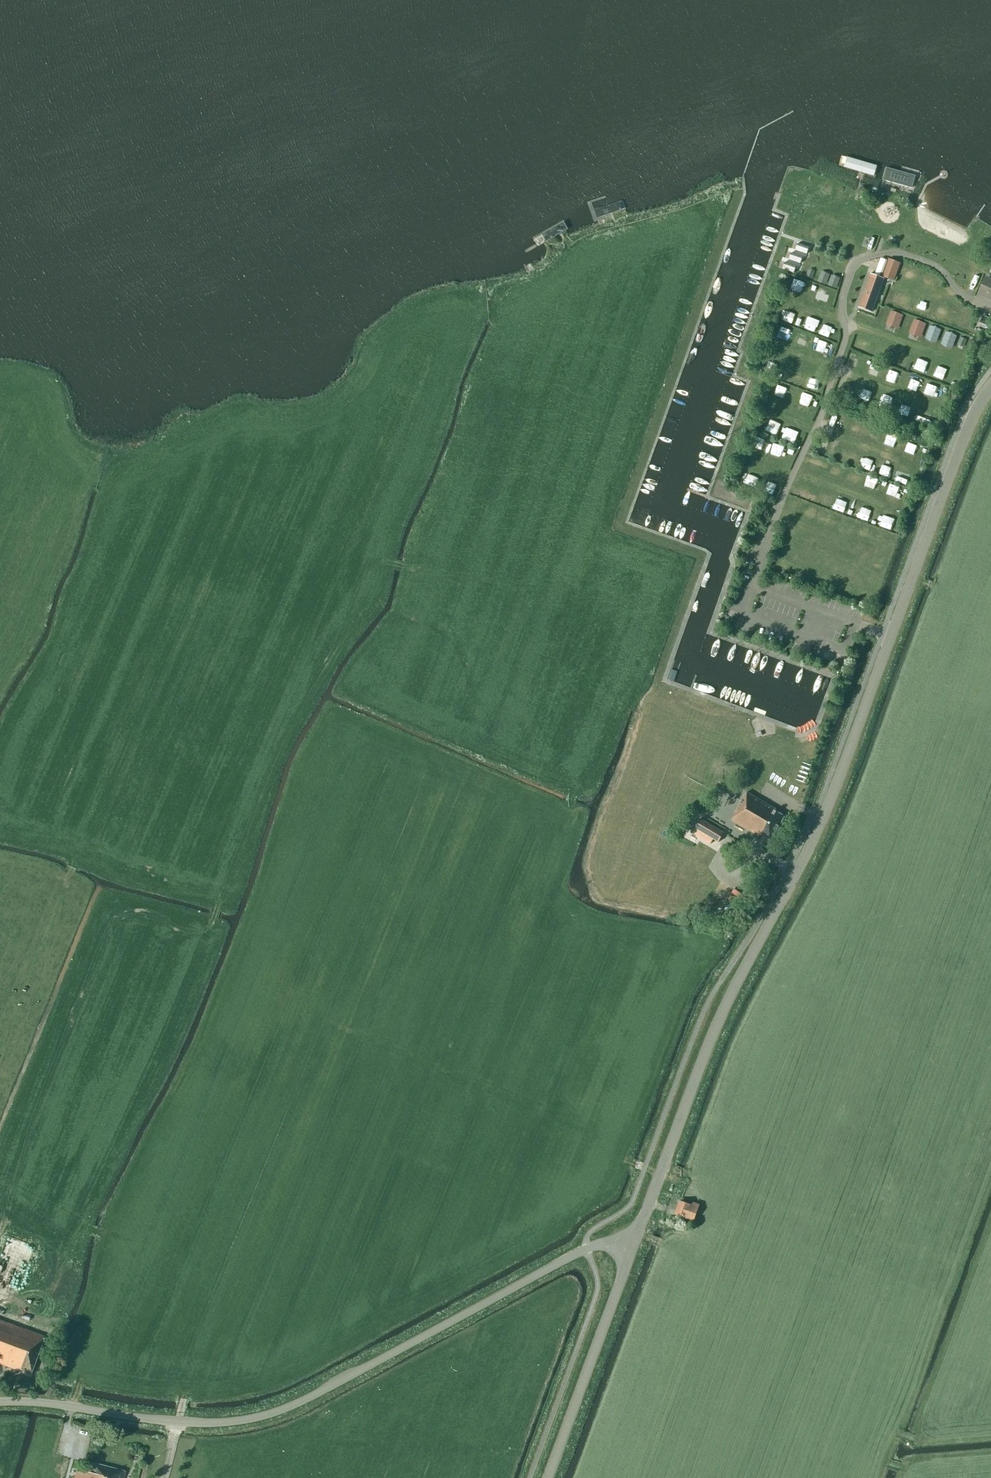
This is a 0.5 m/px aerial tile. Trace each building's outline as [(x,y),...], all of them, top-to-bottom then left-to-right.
[(879,165),(845,155),(842,166),(876,175),(879,165)] [(914,176),(889,167),(885,178),(911,187),(914,176)] [(590,209),(594,220),(612,214),(627,209),(623,198),(590,209)] [(568,230),(563,220),(532,238),(538,247),(559,235),(568,230)] [(798,241),(797,242),(798,242),(796,248),(795,248),(807,252),(809,246),(798,241)] [(790,250),(791,250),(789,257),(788,256),(799,261),(802,254),(790,250)] [(783,258),(784,259),(782,265),(781,265),(792,269),(795,262),(783,258)] [(900,263),(889,259),(882,277),(893,281),(900,263)] [(857,307),(871,312),(884,278),(870,273),(857,307)] [(990,301),(990,279),(985,276),(977,295),(990,301)] [(901,316),(891,312),(887,323),(896,326),(898,320),(899,321),(901,316)] [(925,324),(914,320),(910,331),(919,334),(921,329),(922,330),(925,324)] [(760,834),(770,840),(784,816),(774,811),(775,809),(747,792),(735,811),(736,812),(731,820),(754,833),(752,836),(757,839),(759,836),(760,834)] [(713,839),(718,842),(723,833),(700,819),(694,828),(695,828),(692,833),(710,844),(713,839)] [(693,1203),(692,1205),(680,1201),(675,1214),(694,1221),(699,1205),(693,1203)] [(17,1370),(18,1368),(21,1369),(20,1371),(30,1375),(44,1337),(25,1329),(26,1326),(21,1324),(20,1327),(8,1323),(10,1317),(0,1314),(0,1364),(17,1370)] [(125,1471),(92,1463),(89,1472),(77,1469),(75,1477),(123,1477),(125,1471)]
